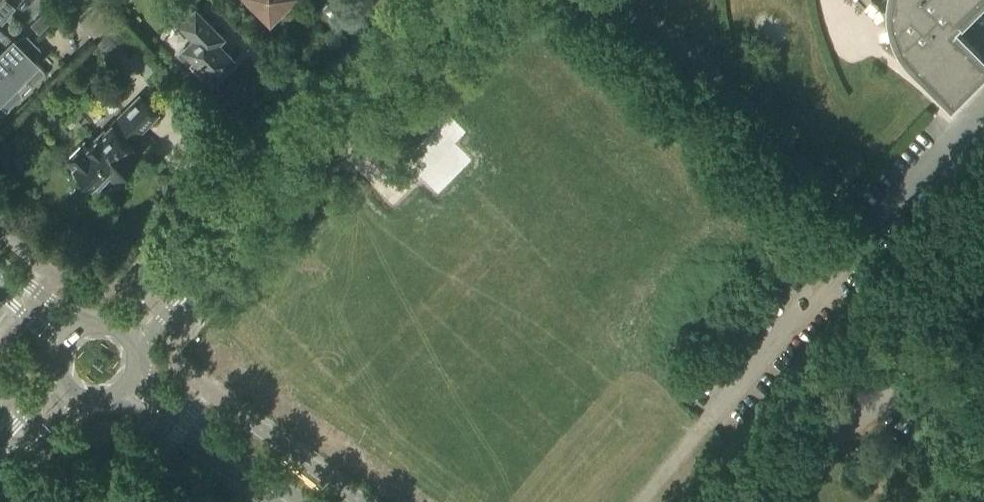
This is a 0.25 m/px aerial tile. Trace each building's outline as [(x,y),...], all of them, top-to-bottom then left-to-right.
[(15,8),(6,0),(0,7),(0,26),(15,8)] [(271,20),(291,0),(252,0),(271,20)] [(889,1),(889,5),(889,8),(890,11),(890,15),(891,18),(892,18),(900,25),(895,30),(894,30),(895,32),(897,35),(899,39),(901,44),(904,48),(907,51),(909,54),(912,57),(916,62),(952,97),(951,99),(952,100),(983,68),(983,54),(954,24),(962,16),(960,14),(975,0),(889,0),(889,1)] [(219,77),(226,71),(225,67),(234,58),(217,42),(223,36),(197,9),(182,23),(196,37),(186,48),(180,54),(207,82),(213,75),(215,77),(216,77),(219,77)] [(112,58),(122,48),(113,39),(117,35),(110,28),(96,42),(112,58)] [(5,30),(0,36),(0,77),(35,42),(29,36),(20,45),(5,30)] [(47,71),(32,57),(41,48),(35,42),(0,77),(0,103),(8,111),(24,94),(22,91),(30,83),(33,85),(47,71)] [(137,50),(128,59),(145,77),(155,68),(137,50)] [(130,142),(158,114),(141,97),(98,139),(96,137),(89,145),(85,141),(66,159),(78,170),(75,174),(85,184),(88,181),(92,184),(106,170),(115,180),(142,153),(130,142)]
